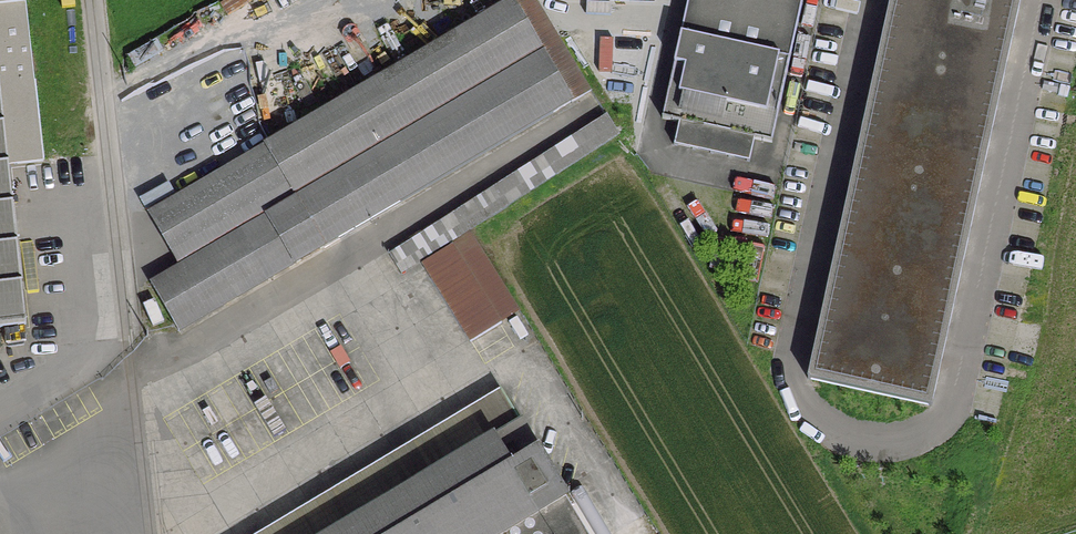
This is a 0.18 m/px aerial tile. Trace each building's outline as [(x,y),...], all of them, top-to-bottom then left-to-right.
[(22,326),(5,166),(40,162),(22,0),(0,0),(0,328),(22,326)] [(769,143),(800,0),(685,0),(659,117),(659,118),(676,122),(671,145),(746,163),(751,140),(768,144),(769,143)] [(808,389),(933,420),(1024,0),(897,0),(808,389)] [(147,283),(176,332),(568,103),(507,1),(146,213),(177,266),(147,283)] [(385,255),(397,275),(446,244),(466,231),(616,135),(603,115),(385,255)] [(446,246),(418,264),(467,343),(516,312),(466,231),(446,244),(446,246)] [(518,424),(333,533),(584,533),(518,424)]
